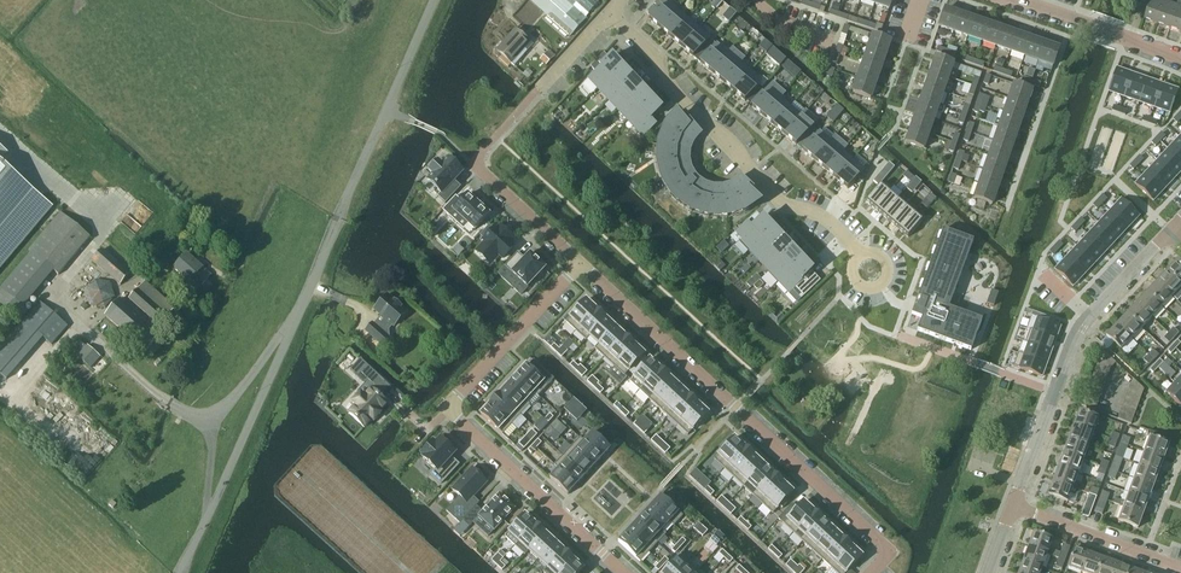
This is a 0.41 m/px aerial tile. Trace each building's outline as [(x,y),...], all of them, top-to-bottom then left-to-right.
[(570,36),(602,0),(529,0),(570,36)] [(715,8),(722,0),(721,0),(716,0),(712,5),(715,8)] [(813,3),(803,0),(802,0),(801,5),(811,9),(813,3)] [(875,4),(890,9),(893,0),(876,0),(875,4)] [(1165,0),(1150,0),(1144,17),(1158,22),(1165,0)] [(1177,5),(1168,1),(1168,0),(1165,0),(1158,22),(1171,27),(1179,5),(1177,5)] [(1177,5),(1179,5),(1171,27),(1180,30),(1180,0),(1178,0),(1177,5)] [(661,29),(677,10),(665,1),(649,19),(661,29)] [(726,15),(731,19),(736,13),(731,9),(726,15)] [(954,31),(960,14),(945,9),(939,26),(954,31)] [(671,38),(687,20),(677,10),(661,29),(671,38)] [(838,18),(840,13),(831,10),(829,15),(838,18)] [(840,13),(838,18),(847,21),(849,16),(840,13)] [(968,36),(974,18),(960,14),(954,31),(968,36)] [(982,41),(988,23),(974,18),(968,36),(982,41)] [(867,28),(869,23),(858,19),(856,25),(867,28)] [(682,48),(698,29),(687,20),(671,38),(682,48)] [(877,23),(876,25),(874,30),(881,33),(884,26),(877,23)] [(996,46),(1002,28),(988,23),(982,41),(996,46)] [(845,25),(841,34),(847,36),(848,31),(858,34),(859,30),(845,25)] [(1010,51),(1016,33),(1002,28),(996,46),(1010,51)] [(512,64),(514,60),(530,43),(516,29),(497,51),(512,64)] [(698,29),(682,48),(694,57),(710,38),(698,29)] [(1024,56),(1030,38),(1016,33),(1010,51),(1024,56)] [(868,49),(886,55),(891,41),(873,35),(868,49)] [(697,60),(713,41),(710,38),(694,57),(697,60)] [(1039,61),(1045,43),(1030,38),(1024,56),(1039,61)] [(717,45),(713,41),(697,60),(701,63),(717,45)] [(1045,43),(1039,61),(1054,66),(1060,48),(1045,43)] [(838,44),(835,53),(840,55),(843,46),(838,44)] [(728,54),(717,45),(701,63),(712,73),(728,54)] [(946,55),(947,50),(938,47),(936,52),(946,55)] [(739,63),(739,64),(744,58),(732,48),(728,54),(712,73),(723,82),(739,63)] [(773,48),(766,55),(779,65),(785,58),(773,48)] [(863,57),(861,63),(863,64),(863,63),(881,69),(886,55),(868,49),(865,58),(863,57)] [(555,56),(549,50),(541,58),(547,64),(555,56)] [(947,50),(946,55),(954,58),(956,53),(947,50)] [(840,55),(835,53),(832,62),(837,64),(840,55)] [(589,78),(599,88),(622,67),(612,56),(607,61),(601,56),(589,69),(594,73),(589,78)] [(931,71),(949,77),(952,69),(954,63),(937,56),(931,71)] [(974,65),(976,60),(967,56),(965,62),(974,65)] [(1005,61),(998,59),(996,65),(1003,67),(1005,61)] [(786,70),(792,64),(787,60),(782,67),(786,70)] [(976,60),(974,65),(983,68),(985,63),(976,60)] [(750,73),(739,64),(739,63),(723,82),(734,91),(750,73)] [(859,70),(856,77),(858,78),(858,77),(876,83),(881,69),(863,63),(863,64),(860,71),(859,70)] [(1002,75),(1004,69),(995,66),(993,72),(1002,75)] [(609,99),(632,77),(622,67),(599,88),(609,99)] [(1117,67),(1108,91),(1124,97),(1132,73),(1117,67)] [(830,68),(827,77),(832,79),(835,70),(830,68)] [(1035,70),(1029,68),(1027,75),(1033,78),(1035,70)] [(1004,69),(1002,75),(1011,78),(1013,73),(1004,69)] [(944,91),(949,77),(931,71),(926,85),(944,91)] [(750,73),(734,91),(745,101),(761,82),(750,73)] [(1132,73),(1124,97),(1139,102),(1147,78),(1132,73)] [(975,76),(972,86),(977,87),(980,78),(975,76)] [(1033,79),(1025,77),(1023,76),(1021,81),(1031,85),(1033,79)] [(618,109),(642,87),(632,77),(609,99),(618,109)] [(871,98),(876,83),(858,77),(858,78),(853,92),(871,98)] [(1147,78),(1139,102),(1154,107),(1163,83),(1147,78)] [(1033,79),(1031,85),(1039,88),(1041,82),(1033,79)] [(779,98),(780,98),(784,93),(773,83),(752,107),(763,117),(779,98)] [(1163,83),(1154,107),(1170,113),(1178,89),(1163,83)] [(1010,98),(1027,105),(1032,90),(1015,84),(1010,98)] [(939,105),(944,91),(926,85),(921,99),(939,105)] [(971,88),(969,94),(974,96),(977,87),(972,86),(971,88)] [(628,120),(651,98),(642,87),(618,109),(628,120)] [(976,104),(988,107),(991,97),(985,95),(980,94),(976,104)] [(651,98),(628,120),(643,136),(656,124),(651,119),(662,109),(651,98)] [(790,107),(780,98),(779,98),(763,117),(774,126),(790,107)] [(1022,119),(1027,105),(1010,98),(1005,112),(1022,119)] [(945,107),(939,105),(921,99),(916,113),(934,120),(937,112),(943,114),(945,107)] [(970,106),(965,104),(962,113),(967,115),(970,106)] [(985,114),(988,107),(976,104),(973,112),(979,114),(979,111),(985,114)] [(801,116),(790,107),(774,126),(785,135),(801,116)] [(801,116),(785,135),(796,145),(817,121),(805,111),(801,116)] [(1005,112),(1000,111),(1000,112),(995,111),(995,113),(992,112),(991,115),(985,114),(983,120),(995,125),(1000,127),(1017,133),(1022,119),(1005,112)] [(929,134),(934,120),(916,113),(911,128),(929,134)] [(962,113),(959,122),(959,123),(964,124),(967,115),(962,113)] [(714,190),(704,187),(697,182),(696,181),(693,179),(688,170),(686,161),(686,151),(690,142),(696,133),(679,115),(669,130),(662,145),(661,163),(665,179),(674,194),(680,200),(694,209),(710,214),(727,214),(743,209),(758,199),(742,181),(733,187),(723,190),(714,190)] [(966,132),(972,134),(975,124),(970,122),(966,132)] [(1012,147),(1017,133),(1000,127),(995,141),(1012,147)] [(924,148),(929,134),(911,128),(906,142),(924,148)] [(831,142),(830,141),(820,132),(803,151),(815,160),(831,142)] [(969,142),(972,134),(966,132),(963,140),(969,142)] [(1161,132),(1156,138),(1160,141),(1165,136),(1161,132)] [(961,134),(955,133),(952,142),(957,143),(961,134)] [(842,151),(847,146),(835,136),(830,141),(831,142),(815,160),(826,170),(842,151)] [(1168,149),(1180,161),(1180,138),(1179,137),(1168,149)] [(1156,138),(1151,143),(1155,147),(1160,141),(1156,138)] [(957,145),(952,143),(945,141),(943,149),(949,151),(954,153),(957,145)] [(1007,161),(1012,147),(995,141),(990,155),(1007,161)] [(53,206),(34,189),(2,162),(9,154),(0,146),(0,268),(53,206)] [(1157,160),(1176,178),(1180,172),(1180,161),(1168,149),(1157,160)] [(957,159),(962,161),(965,152),(960,150),(957,159)] [(852,160),(842,151),(826,170),(836,179),(852,160)] [(1002,175),(1007,161),(990,155),(985,169),(1002,175)] [(1140,155),(1135,161),(1139,165),(1144,159),(1140,155)] [(447,179),(457,168),(444,156),(437,164),(432,160),(426,167),(430,171),(424,178),(438,190),(435,194),(442,201),(455,186),(447,179)] [(959,170),(962,161),(957,159),(953,168),(959,170)] [(852,160),(836,179),(848,189),(864,170),(852,160)] [(1157,160),(1146,172),(1164,189),(1176,178),(1157,160)] [(1135,161),(1130,166),(1134,170),(1139,165),(1135,161)] [(888,165),(885,169),(890,174),(894,170),(888,165)] [(885,169),(882,173),(887,178),(890,174),(885,169)] [(997,189),(1002,175),(985,169),(980,183),(997,189)] [(1146,172),(1134,184),(1153,202),(1164,189),(1146,172)] [(882,173),(878,176),(884,181),(887,178),(882,173)] [(960,186),(963,178),(957,176),(957,175),(952,173),(949,183),(960,186)] [(878,176),(875,180),(881,185),(884,181),(878,176)] [(875,180),(872,184),(878,189),(881,185),(875,180)] [(992,204),(997,189),(980,183),(974,198),(992,204)] [(878,189),(863,206),(871,213),(886,196),(878,189)] [(1105,193),(1099,199),(1103,202),(1108,197),(1105,193)] [(456,196),(443,210),(450,216),(455,211),(469,224),(475,230),(489,215),(468,195),(462,202),(456,196)] [(886,196),(871,213),(880,220),(895,203),(886,196)] [(1099,199),(1094,205),(1098,208),(1103,202),(1099,199)] [(1121,199),(1110,211),(1128,228),(1139,216),(1121,199)] [(895,203),(880,220),(888,228),(903,210),(895,203)] [(903,210),(888,228),(896,235),(912,218),(903,210)] [(1110,211),(1099,223),(1117,240),(1128,228),(1110,211)] [(81,247),(91,236),(61,212),(28,248),(32,252),(1,288),(0,287),(0,304),(20,320),(28,311),(25,307),(54,271),(58,275),(81,247)] [(758,212),(735,234),(750,250),(773,228),(758,212)] [(912,218),(896,235),(905,242),(920,225),(912,218)] [(1077,223),(1072,228),(1075,232),(1081,226),(1077,223)] [(1099,223),(1088,235),(1106,252),(1117,240),(1099,223)] [(511,243),(514,239),(511,236),(513,233),(506,227),(504,230),(500,226),(496,231),(495,229),(484,240),(486,242),(482,247),(495,260),(499,255),(503,259),(515,246),(511,243)] [(760,260),(783,238),(773,228),(750,250),(760,260)] [(1072,228),(1066,234),(1070,237),(1075,232),(1072,228)] [(912,314),(912,315),(922,318),(918,331),(971,350),(973,346),(978,333),(982,320),(949,308),(974,241),(943,230),(918,298),(921,299),(915,315),(912,314)] [(1088,235),(1077,246),(1095,263),(1106,252),(1088,235)] [(770,271),(793,249),(783,238),(760,260),(770,271)] [(720,249),(725,244),(722,240),(717,245),(720,249)] [(1060,240),(1055,246),(1059,249),(1064,244),(1060,240)] [(1055,246),(1050,252),(1054,255),(1059,249),(1055,246)] [(1077,246),(1066,258),(1084,275),(1095,263),(1077,246)] [(121,285),(130,273),(103,249),(93,260),(121,285)] [(779,281),(803,259),(793,249),(770,271),(779,281)] [(204,268),(187,252),(173,268),(190,283),(191,282),(198,288),(211,274),(204,267),(204,268)] [(513,272),(513,273),(528,287),(545,268),(530,254),(525,259),(518,253),(506,265),(513,272)] [(1066,258),(1055,269),(1073,286),(1084,275),(1066,258)] [(803,259),(779,281),(789,292),(813,270),(803,259)] [(1180,284),(1180,263),(1178,260),(1167,271),(1180,284)] [(751,268),(748,264),(742,269),(745,273),(751,268)] [(1180,287),(1180,284),(1167,271),(1157,282),(1172,296),(1180,287)] [(751,287),(753,285),(760,279),(761,278),(757,274),(747,283),(751,287)] [(764,284),(760,279),(753,285),(757,289),(764,284)] [(120,299),(106,316),(146,353),(147,353),(162,335),(152,326),(155,322),(159,326),(168,317),(167,316),(174,308),(167,302),(168,301),(167,300),(146,281),(138,289),(129,299),(150,318),(146,322),(120,299)] [(1162,307),(1172,296),(1157,282),(1147,292),(1162,307)] [(987,304),(994,306),(999,292),(992,290),(987,304)] [(1152,318),(1162,307),(1147,292),(1137,303),(1152,318)] [(387,293),(374,308),(394,326),(407,311),(387,293)] [(779,309),(783,304),(779,300),(774,305),(779,309)] [(577,330),(596,310),(586,301),(567,322),(577,330)] [(21,383),(19,381),(68,326),(40,302),(0,348),(0,384),(12,394),(21,383)] [(1142,328),(1152,318),(1137,303),(1127,314),(1142,328)] [(586,339),(590,335),(605,318),(596,310),(577,330),(586,339)] [(770,316),(777,323),(784,316),(781,312),(777,316),(773,312),(770,316)] [(1132,339),(1142,328),(1127,314),(1116,325),(1132,339)] [(590,335),(600,344),(615,327),(605,318),(590,335)] [(1030,329),(1030,330),(1056,339),(1061,327),(1058,326),(1052,323),(1045,321),(1038,318),(1037,318),(1033,330),(1030,329)] [(373,322),(366,330),(383,345),(390,337),(373,322)] [(1121,350),(1132,339),(1116,325),(1106,336),(1121,350)] [(624,336),(615,327),(600,344),(596,348),(605,357),(624,336)] [(1168,333),(1174,338),(1179,332),(1174,328),(1168,333)] [(1030,330),(1025,342),(1052,352),(1056,339),(1030,330)] [(1169,343),(1174,338),(1168,333),(1164,338),(1169,343)] [(634,345),(624,336),(605,357),(615,366),(634,345)] [(1173,345),(1176,349),(1180,343),(1178,340),(1173,345)] [(1018,353),(1047,364),(1052,352),(1025,342),(1025,343),(1028,344),(1024,355),(1018,353)] [(80,346),(74,352),(91,369),(101,357),(88,344),(84,349),(80,346)] [(555,344),(551,347),(556,352),(559,349),(555,344)] [(559,349),(556,352),(562,357),(569,350),(563,345),(559,349)] [(634,345),(615,366),(625,375),(644,354),(634,345)] [(1173,345),(1168,351),(1171,354),(1176,349),(1173,345)] [(1149,355),(1154,360),(1159,354),(1153,349),(1149,355)] [(1097,364),(1111,369),(1117,363),(1103,350),(1097,364)] [(1018,353),(1014,366),(1042,377),(1047,364),(1018,353)] [(1149,365),(1154,360),(1149,355),(1144,360),(1149,365)] [(358,406),(350,414),(363,427),(371,418),(374,420),(380,413),(378,411),(386,402),(380,396),(382,393),(383,394),(391,386),(361,358),(351,369),(360,378),(362,375),(374,386),(364,397),(360,393),(360,394),(353,402),(358,406)] [(1160,359),(1155,364),(1158,368),(1163,362),(1160,359)] [(526,366),(517,375),(534,391),(538,395),(547,386),(554,379),(543,368),(534,360),(527,367),(526,366)] [(631,381),(640,389),(659,369),(650,360),(631,381)] [(573,362),(570,365),(575,370),(579,366),(573,362)] [(1109,376),(1111,369),(1097,364),(1095,370),(1109,376)] [(1155,364),(1150,370),(1154,373),(1158,368),(1155,364)] [(579,366),(575,370),(582,377),(588,371),(580,365),(579,366)] [(650,398),(669,378),(659,369),(640,389),(650,398)] [(1107,382),(1109,376),(1095,370),(1092,377),(1107,382)] [(517,375),(508,385),(525,401),(529,405),(532,407),(540,397),(538,395),(534,391),(517,375)] [(592,376),(587,381),(594,388),(598,384),(599,382),(592,376)] [(659,407),(678,386),(669,378),(650,398),(659,407)] [(1128,390),(1142,396),(1145,389),(1133,378),(1128,390)] [(1166,393),(1180,407),(1180,389),(1175,383),(1166,393)] [(598,384),(594,388),(600,394),(604,390),(598,384)] [(1087,391),(1101,396),(1104,388),(1090,384),(1087,391)] [(508,385),(499,395),(520,414),(529,405),(525,401),(508,385)] [(688,395),(678,386),(659,407),(669,416),(688,395)] [(1140,403),(1142,396),(1128,390),(1126,397),(1140,403)] [(1099,403),(1101,396),(1087,391),(1084,398),(1099,403)] [(499,395),(490,404),(512,424),(520,414),(499,395)] [(688,395),(669,416),(679,425),(698,404),(688,395)] [(1137,410),(1140,403),(1126,397),(1123,404),(1137,410)] [(587,410),(574,398),(564,408),(577,421),(587,410)] [(1096,411),(1099,403),(1084,398),(1082,406),(1096,411)] [(617,402),(614,405),(620,411),(623,408),(617,402)] [(490,404),(482,414),(503,433),(512,424),(490,404)] [(708,413),(698,404),(679,425),(688,434),(708,413)] [(1134,417),(1137,410),(1123,404),(1121,411),(1134,417)] [(623,408),(620,411),(626,417),(629,413),(623,408)] [(1074,425),(1094,432),(1099,418),(1079,411),(1074,425)] [(1132,424),(1134,417),(1121,411),(1118,419),(1132,424)] [(550,414),(545,419),(549,422),(554,417),(550,414)] [(545,419),(540,424),(544,428),(549,422),(545,419)] [(637,420),(634,424),(639,429),(643,425),(637,420)] [(555,421),(550,427),(553,430),(558,425),(555,421)] [(643,425),(639,429),(644,434),(648,430),(643,425)] [(1088,446),(1094,432),(1074,425),(1069,439),(1088,446)] [(550,427),(545,432),(548,435),(553,430),(550,427)] [(532,429),(525,437),(531,442),(537,434),(532,429)] [(1144,451),(1164,458),(1169,444),(1162,442),(1164,436),(1149,430),(1148,432),(1148,437),(1150,437),(1144,451)] [(1110,438),(1117,441),(1120,434),(1113,432),(1110,438)] [(593,433),(585,441),(602,457),(610,448),(593,433)] [(656,435),(651,440),(658,447),(663,442),(656,435)] [(433,440),(420,454),(422,456),(421,458),(434,470),(430,475),(441,485),(460,464),(453,457),(456,453),(448,446),(449,444),(441,436),(436,442),(433,440)] [(1121,442),(1127,445),(1130,438),(1123,436),(1121,442)] [(525,437),(518,444),(524,449),(531,442),(525,437)] [(602,457),(585,441),(581,438),(573,447),(593,466),(602,457)] [(1115,448),(1117,441),(1110,438),(1108,445),(1115,448)] [(538,439),(533,444),(537,448),(542,443),(538,439)] [(715,459),(725,468),(744,447),(735,439),(715,459)] [(1083,460),(1088,446),(1069,439),(1064,453),(1083,460)] [(663,442),(658,447),(665,454),(670,448),(663,442)] [(1125,451),(1127,445),(1121,442),(1118,449),(1125,451)] [(533,444),(528,450),(532,453),(537,448),(533,444)] [(564,456),(585,475),(593,466),(573,447),(564,456)] [(755,457),(744,447),(725,468),(735,478),(755,457)] [(1158,472),(1164,458),(1144,451),(1139,465),(1158,472)] [(1078,474),(1083,460),(1064,453),(1059,467),(1078,474)] [(560,469),(577,484),(585,475),(564,456),(556,465),(560,469)] [(755,457),(735,478),(744,486),(763,465),(755,457)] [(1100,466),(1107,469),(1110,462),(1103,459),(1100,466)] [(1110,470),(1117,473),(1120,466),(1113,463),(1110,470)] [(754,495),(773,474),(763,465),(744,486),(754,495)] [(1153,486),(1158,472),(1139,465),(1134,479),(1153,486)] [(1105,475),(1107,469),(1100,466),(1098,472),(1105,475)] [(471,467),(452,488),(465,500),(452,514),(461,523),(462,521),(476,505),(479,502),(474,497),(488,482),(471,467)] [(1059,467),(1053,480),(1073,487),(1078,474),(1059,467)] [(577,484),(560,469),(551,478),(568,493),(577,484)] [(1115,479),(1117,473),(1110,470),(1108,476),(1115,479)] [(754,495),(763,504),(783,483),(773,474),(754,495)] [(1148,500),(1153,486),(1134,479),(1129,493),(1148,500)] [(1080,490),(1073,487),(1053,480),(1048,494),(1068,501),(1071,494),(1078,496),(1080,490)] [(703,481),(699,485),(705,490),(709,487),(703,481)] [(792,492),(783,483),(763,504),(773,513),(792,492)] [(709,487),(705,490),(711,496),(714,492),(709,487)] [(1090,494),(1097,496),(1099,489),(1092,487),(1090,494)] [(1100,498),(1107,500),(1110,493),(1103,491),(1100,498)] [(476,505),(462,521),(469,526),(478,516),(494,531),(515,508),(499,493),(482,511),(476,505)] [(1114,503),(1124,507),(1143,514),(1148,500),(1129,493),(1126,502),(1115,498),(1114,503)] [(1092,510),(1097,496),(1090,494),(1085,507),(1092,510)] [(722,496),(717,501),(724,508),(729,502),(722,496)] [(661,497),(653,505),(670,521),(674,525),(682,516),(661,497)] [(1102,514),(1107,500),(1100,498),(1096,511),(1102,514)] [(729,502),(724,508),(731,514),(736,509),(729,502)] [(784,523),(795,533),(814,512),(804,502),(784,523)] [(645,514),(662,530),(670,521),(653,505),(645,514)] [(1138,527),(1143,514),(1124,507),(1119,520),(1138,527)] [(814,512),(795,533),(804,541),(823,520),(814,512)] [(506,536),(515,545),(536,523),(525,514),(508,532),(510,533),(506,536)] [(636,523),(657,543),(666,534),(662,530),(645,514),(636,523)] [(741,517),(737,521),(743,525),(746,522),(741,517)] [(813,550),(832,529),(823,520),(804,541),(813,550)] [(460,536),(469,526),(462,521),(461,523),(454,530),(460,536)] [(746,522),(743,525),(748,530),(752,527),(746,522)] [(530,550),(546,533),(536,523),(515,545),(526,554),(530,550)] [(628,532),(649,552),(657,543),(636,523),(628,532)] [(701,524),(696,530),(699,533),(704,528),(701,524)] [(704,528),(699,533),(703,537),(708,531),(704,528)] [(823,559),(843,538),(832,529),(813,550),(823,559)] [(649,552),(628,532),(620,541),(641,560),(649,552)] [(1048,554),(1050,548),(1053,540),(1034,532),(1029,547),(1048,554)] [(539,558),(555,541),(546,533),(530,550),(539,558)] [(713,536),(710,540),(716,545),(720,542),(713,536)] [(683,538),(677,544),(681,547),(686,541),(683,538)] [(833,568),(852,547),(843,538),(823,559),(833,568)] [(555,541),(539,558),(549,568),(565,550),(555,541)] [(1058,558),(1065,560),(1070,546),(1064,543),(1061,552),(1050,548),(1048,554),(1058,559),(1058,558)] [(677,544),(672,549),(675,553),(681,547),(677,544)] [(772,545),(768,549),(774,554),(777,550),(772,545)] [(852,547),(833,568),(838,572),(845,572),(861,556),(852,547)] [(1043,568),(1048,554),(1029,547),(1023,561),(1043,568)] [(1082,572),(1089,553),(1075,548),(1068,568),(1082,572)] [(546,572),(562,572),(574,559),(565,550),(549,568),(545,572),(546,572)] [(722,550),(719,553),(725,558),(728,555),(722,550)] [(777,550),(774,554),(779,559),(783,555),(777,550)] [(498,553),(491,560),(497,565),(500,562),(504,558),(498,553)] [(1103,558),(1089,553),(1082,572),(1083,572),(1097,572),(1103,558)] [(689,563),(680,555),(664,572),(679,572),(689,563)] [(728,555),(725,558),(730,563),(733,559),(728,555)] [(665,557),(660,562),(664,566),(669,560),(665,557)] [(1062,568),(1065,560),(1058,558),(1058,559),(1056,566),(1062,568)] [(1117,563),(1103,558),(1097,572),(1113,572),(1117,563)] [(574,559),(562,572),(580,572),(584,568),(574,559)] [(791,560),(786,565),(793,572),(798,566),(791,560)] [(1043,568),(1023,561),(1019,572),(1041,572),(1043,568)] [(500,562),(497,565),(502,570),(506,566),(500,562)] [(660,562),(655,568),(659,571),(664,566),(660,562)] [(689,563),(679,572),(695,572),(697,570),(689,563)] [(1131,569),(1117,563),(1113,572),(1129,572),(1131,569)] [(793,572),(794,572),(802,572),(805,570),(799,565),(798,566),(793,572)]
